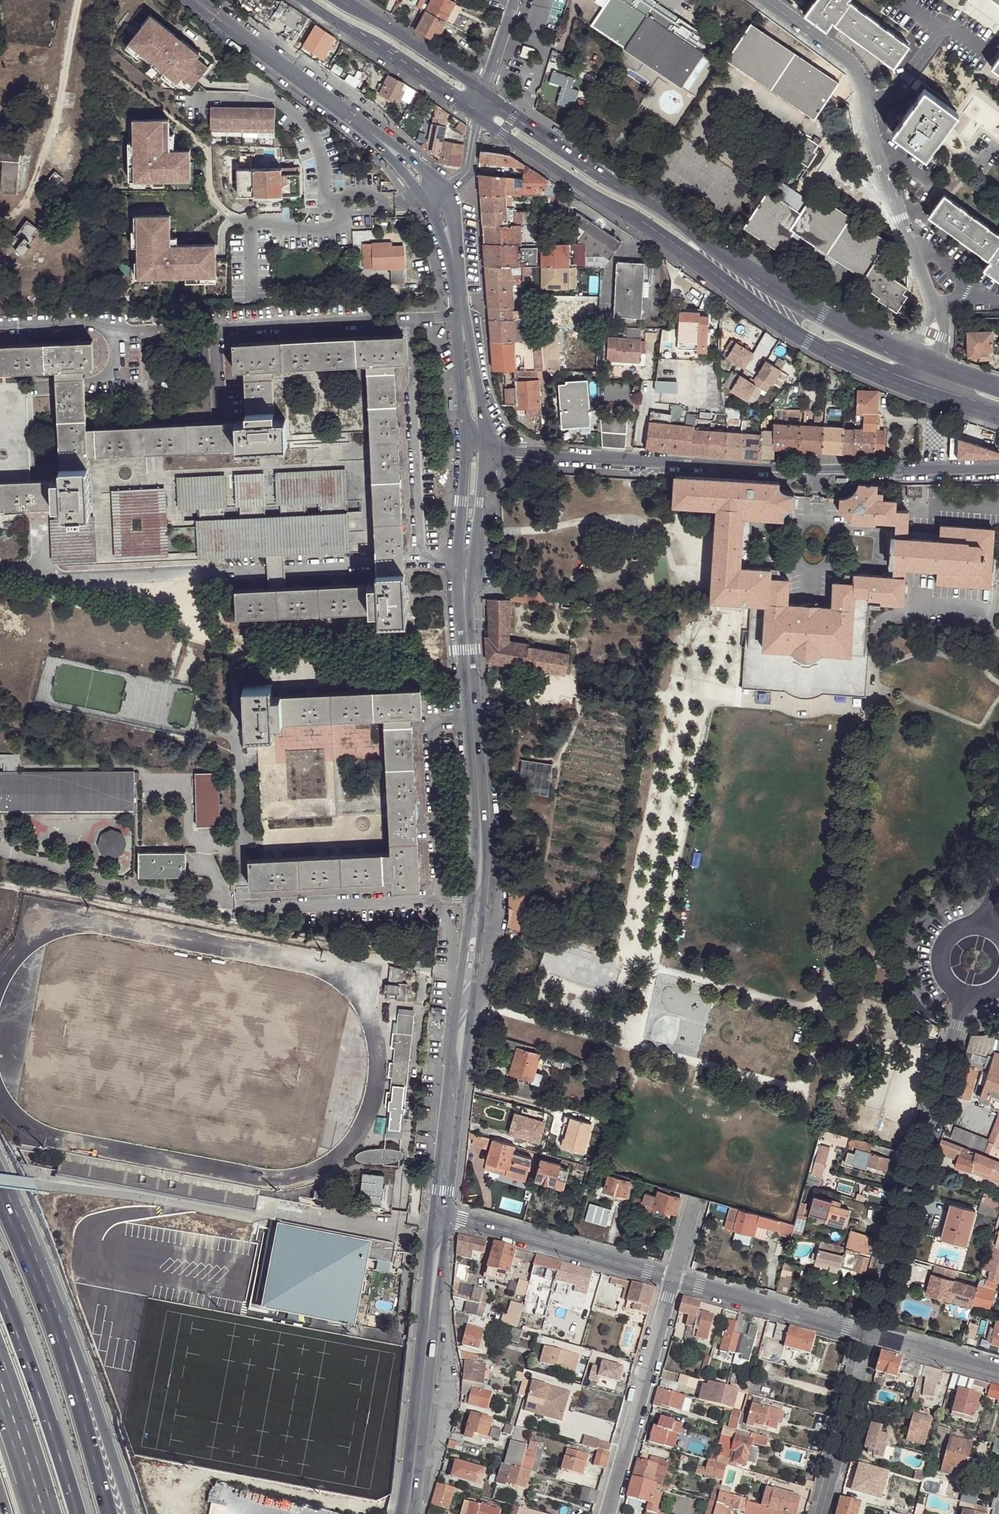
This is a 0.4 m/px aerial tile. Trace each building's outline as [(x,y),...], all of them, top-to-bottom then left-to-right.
[(422,10),(426,1),(425,0),(421,0),(418,8),(422,10)] [(445,22),(454,3),(448,0),(433,0),(427,12),(445,22)] [(657,0),(607,0),(592,21),(627,46),(625,49),(681,87),(702,54),(710,41),(695,30),(688,40),(683,36),(691,24),(657,0)] [(848,0),(815,0),(804,16),(825,31),(831,23),(834,24),(833,25),(855,41),(871,20),(849,4),(848,4),(846,3),(848,0)] [(998,25),(998,8),(998,6),(989,0),(965,0),(965,1),(998,25)] [(284,3),(280,10),(307,27),(310,22),(284,3)] [(307,27),(280,10),(274,18),(300,37),(307,27)] [(435,39),(445,22),(427,12),(424,16),(418,28),(417,30),(435,39)] [(146,25),(131,42),(179,82),(183,77),(195,87),(210,68),(186,48),(189,44),(184,38),(183,40),(177,35),(178,34),(157,18),(148,27),(146,25)] [(901,43),(871,20),(855,41),(886,64),(892,68),(908,48),(901,43)] [(814,120),(825,102),(838,83),(751,24),(727,60),(756,80),(769,59),(812,88),(799,108),(810,116),(814,120)] [(306,50),(314,55),(320,42),(312,38),(306,50)] [(533,52),(524,49),(520,59),(530,61),(533,52)] [(994,63),(990,69),(998,76),(998,56),(994,63)] [(769,59),(756,80),(799,108),(812,88),(769,59)] [(558,100),(574,105),(579,86),(572,84),(574,74),(553,67),(550,78),(563,82),(558,100)] [(390,76),(388,79),(381,94),(386,96),(399,103),(403,93),(401,91),(404,83),(390,76)] [(924,91),(892,135),(925,160),(957,116),(924,91)] [(814,120),(811,125),(816,127),(830,105),(825,102),(814,120)] [(275,110),(211,108),(211,133),(274,135),(275,110)] [(432,124),(447,127),(447,124),(449,119),(449,117),(436,108),(432,124)] [(407,109),(404,114),(422,124),(423,120),(407,109)] [(404,114),(398,126),(418,144),(420,135),(422,124),(404,114)] [(774,179),(790,156),(804,136),(811,125),(814,120),(810,116),(769,176),(774,179)] [(149,119),(138,119),(138,130),(141,130),(141,142),(134,142),(135,181),(167,180),(167,176),(190,176),(190,151),(171,151),(171,144),(169,144),(169,119),(156,119),(156,117),(149,117),(149,119)] [(428,149),(439,159),(440,159),(444,140),(447,127),(432,124),(430,135),(427,133),(426,137),(424,144),(428,146),(428,149)] [(444,140),(464,144),(465,135),(466,130),(458,125),(455,129),(447,124),(447,127),(444,140)] [(425,150),(428,149),(428,146),(424,144),(426,137),(420,135),(418,144),(425,150)] [(804,136),(790,156),(807,167),(816,154),(814,152),(818,145),(804,136)] [(460,167),(464,144),(444,140),(440,159),(439,159),(438,163),(460,167)] [(16,192),(18,160),(20,161),(21,142),(0,141),(0,159),(3,159),(1,191),(16,192)] [(480,152),(479,161),(525,168),(508,156),(480,152)] [(524,179),(521,196),(547,196),(548,182),(525,168),(524,179)] [(282,169),(237,170),(238,198),(254,198),(282,198),(282,197),(300,197),(300,175),(282,176),(282,169)] [(48,178),(55,184),(62,177),(55,170),(48,178)] [(479,175),(481,196),(507,196),(521,196),(524,179),(479,175)] [(777,187),(774,179),(769,176),(762,186),(773,193),(777,187)] [(805,199),(774,179),(777,187),(786,193),(783,199),(799,210),(805,199)] [(548,182),(547,196),(552,196),(559,196),(566,196),(548,182)] [(863,278),(874,263),(887,242),(814,194),(801,214),(767,192),(742,229),(780,253),(794,232),(863,278)] [(481,196),(482,212),(507,212),(507,196),(481,196)] [(965,246),(980,225),(949,202),(943,197),(928,218),(965,246)] [(582,203),(576,212),(580,216),(587,206),(582,203)] [(482,212),(483,227),(508,227),(508,224),(507,212),(482,212)] [(507,212),(508,224),(511,223),(515,223),(515,213),(516,213),(517,212),(507,212)] [(577,239),(586,245),(586,257),(605,256),(610,259),(621,242),(580,216),(576,212),(575,212),(575,222),(577,239)] [(171,215),(141,216),(141,231),(139,232),(140,262),(142,262),(143,278),(218,275),(217,244),(172,245),(171,215)] [(22,239),(29,245),(35,237),(33,235),(38,227),(27,219),(15,234),(22,239)] [(980,225),(965,246),(987,261),(990,262),(983,271),(998,282),(998,238),(980,225)] [(483,227),(485,245),(517,245),(521,245),(519,227),(514,227),(511,227),(508,227),(483,227)] [(8,241),(16,247),(22,239),(15,234),(14,233),(8,241)] [(30,245),(29,245),(22,239),(16,247),(24,253),(30,245)] [(374,268),(374,243),(365,244),(365,268),(374,268)] [(392,243),(374,243),(374,268),(390,268),(404,268),(403,247),(392,247),(392,243)] [(485,245),(486,266),(510,267),(523,267),(537,267),(538,249),(521,249),(521,251),(517,251),(517,245),(485,245)] [(542,245),(542,267),(569,267),(569,245),(542,245)] [(605,256),(586,257),(585,263),(585,267),(601,267),(604,267),(605,256)] [(887,271),(874,263),(863,278),(868,281),(863,287),(879,298),(877,300),(896,312),(907,297),(902,294),(907,288),(892,278),(894,275),(887,271)] [(486,266),(487,279),(509,278),(510,282),(514,281),(513,277),(511,278),(510,267),(486,266)] [(523,267),(523,276),(535,276),(537,267),(523,267)] [(569,267),(542,267),(542,288),(569,288),(569,267)] [(642,317),(645,267),(617,267),(614,316),(642,317)] [(404,268),(390,268),(391,283),(404,283),(404,268)] [(487,279),(488,292),(512,290),(511,285),(521,285),(521,290),(524,289),(524,280),(514,281),(510,282),(509,278),(487,279)] [(488,292),(488,308),(511,307),(525,307),(524,293),(520,294),(521,297),(518,297),(518,292),(511,292),(512,290),(488,292)] [(488,308),(489,322),(521,319),(521,309),(511,310),(511,307),(488,308)] [(700,311),(680,311),(678,349),(698,350),(698,352),(707,353),(709,316),(700,315),(700,311)] [(719,323),(720,315),(712,315),(712,322),(719,323)] [(560,370),(558,333),(543,333),(539,333),(524,333),(523,319),(521,319),(489,322),(491,343),(493,371),(514,372),(514,368),(514,350),(533,348),(535,371),(545,371),(560,370)] [(641,329),(628,329),(628,339),(608,337),(606,361),(639,363),(640,353),(646,353),(646,342),(640,342),(641,339),(641,329)] [(966,357),(979,358),(979,352),(991,352),(991,332),(981,332),(981,329),(975,330),(975,332),(966,332),(966,357)] [(318,339),(281,341),(232,343),(234,372),(244,371),(272,370),(282,369),(319,367),(357,365),(366,365),(395,363),(405,363),(404,335),(355,337),(318,339)] [(24,372),(45,372),(55,371),(55,379),(83,378),(83,370),(93,370),(92,341),(43,344),(0,346),(0,374),(24,372)] [(731,354),(728,360),(745,370),(754,354),(732,342),(726,352),(731,354)] [(766,362),(754,384),(732,373),(724,387),(756,405),(764,390),(767,392),(771,384),(774,385),(781,370),(766,362)] [(366,365),(368,407),(370,439),(370,444),(372,482),(374,523),(375,548),(375,552),(376,564),(377,573),(405,572),(405,563),(404,547),(402,522),(400,480),(399,443),(396,405),(395,363),(366,365)] [(246,397),(274,395),(273,383),(272,370),(244,371),(246,397)] [(538,381),(548,381),(548,371),(545,371),(535,371),(532,371),(525,371),(514,372),(516,408),(524,408),(539,407),(540,407),(538,381)] [(56,388),(57,421),(85,419),(84,386),(83,378),(55,379),(56,388)] [(655,380),(655,391),(677,391),(678,380),(655,380)] [(562,429),(590,428),(588,381),(566,382),(566,386),(560,386),(562,429)] [(856,413),(856,414),(875,415),(876,395),(876,392),(856,391),(856,413)] [(246,397),(246,413),(275,412),(274,395),(246,397)] [(539,407),(524,408),(525,416),(539,415),(539,407)] [(827,415),(844,415),(844,412),(845,407),(827,407),(827,415)] [(646,449),(689,454),(692,429),(692,426),(670,424),(672,410),(650,408),(646,449)] [(247,421),(236,422),(238,450),(287,448),(286,443),(285,419),(275,420),(275,412),(246,413),(247,421)] [(854,454),(874,456),(875,430),(875,422),(875,415),(856,414),(855,417),(855,419),(862,419),(861,422),(863,422),(863,430),(855,429),(855,430),(854,454)] [(626,419),(600,417),(602,446),(625,447),(626,419)] [(60,479),(52,480),(53,508),(61,508),(62,518),(90,516),(89,502),(87,467),(87,458),(95,457),(146,455),(158,455),(187,453),(238,450),(236,422),(211,423),(196,424),(186,425),(157,426),(144,427),(130,427),(93,429),(86,429),(85,419),(57,421),(60,468),(60,479)] [(774,457),(774,450),(773,449),(773,433),(766,432),(766,420),(761,420),(760,436),(760,457),(761,457),(774,457)] [(773,449),(774,450),(799,451),(799,426),(780,425),(773,425),(773,433),(773,449)] [(799,426),(799,451),(820,452),(820,427),(799,426)] [(823,452),(844,454),(844,430),(844,428),(824,427),(823,452)] [(689,454),(709,456),(710,431),(694,429),(692,429),(689,454)] [(844,454),(854,454),(855,430),(844,430),(844,454)] [(875,430),(874,456),(884,456),(885,431),(875,430)] [(709,456),(724,458),(725,432),(710,431),(709,456)] [(724,458),(739,460),(740,434),(725,432),(724,458)] [(761,462),(761,457),(760,457),(760,436),(740,434),(739,460),(761,462)] [(951,437),(950,460),(973,459),(998,457),(998,452),(951,437)] [(286,443),(287,448),(238,450),(187,453),(158,455),(146,455),(95,457),(87,458),(87,467),(89,502),(90,516),(92,559),(92,566),(266,558),(283,556),(347,553),(375,552),(375,548),(374,523),(372,482),(370,444),(370,439),(349,440),(308,442),(286,443)] [(777,482),(675,475),(674,504),(713,507),(712,512),(717,513),(711,599),(751,601),(766,603),(764,648),(792,650),(795,651),(798,653),(802,655),(807,656),(811,656),(814,656),(821,652),(850,654),(855,594),(869,595),(868,600),(869,605),(902,607),(905,571),(905,566),(893,565),(893,573),(881,572),(881,575),(854,574),(854,582),(834,582),(832,606),(819,605),(819,604),(800,603),(799,604),(787,603),(788,578),(786,578),(770,577),(771,568),(741,566),(744,516),(782,518),(782,517),(785,513),(788,510),(793,509),(794,494),(783,490),(777,482)] [(52,480),(1,482),(0,482),(0,511),(3,510),(53,508),(52,480)] [(840,497),(840,498),(838,511),(839,512),(844,514),(846,518),(848,523),(882,526),(882,523),(886,523),(885,530),(896,531),(896,536),(907,537),(907,532),(909,511),(896,510),(897,500),(883,499),(884,484),(858,483),(858,484),(855,490),(851,494),(846,496),(840,497)] [(922,484),(907,484),(907,497),(922,496),(922,484)] [(61,508),(53,508),(56,562),(92,559),(90,516),(62,518),(61,508)] [(940,525),(939,534),(939,539),(977,542),(985,550),(984,564),(975,571),(937,569),(936,573),(936,582),(989,586),(992,529),(940,525)] [(907,537),(896,536),(893,565),(905,566),(937,569),(975,571),(984,564),(985,550),(977,542),(939,539),(907,537)] [(779,568),(771,568),(770,577),(786,578),(783,576),(780,573),(779,568)] [(405,578),(405,572),(377,573),(377,579),(377,584),(368,584),(370,613),(378,612),(378,622),(407,621),(405,578)] [(839,581),(834,582),(854,582),(854,574),(846,573),(843,578),(839,581)] [(368,584),(324,587),(285,589),(276,589),(268,589),(234,591),(236,620),(269,618),(277,618),(286,617),(326,615),(370,613),(368,584)] [(486,635),(488,660),(566,674),(570,655),(529,648),(530,644),(514,641),(512,615),(511,600),(515,600),(552,606),(554,593),(500,589),(500,598),(488,599),(491,636),(486,635)] [(563,593),(554,593),(552,606),(561,607),(563,593)] [(766,603),(751,601),(748,647),(745,647),(743,688),(785,690),(787,692),(794,696),(801,698),(809,699),(817,697),(823,693),(866,696),(868,656),(866,655),(869,605),(868,600),(869,595),(855,594),(850,654),(821,652),(821,662),(811,664),(809,665),(807,666),(805,666),(804,665),(802,664),(800,663),(792,663),(792,650),(764,648),(766,603)] [(511,600),(512,615),(521,614),(521,606),(517,605),(515,600),(511,600)] [(706,608),(706,609),(705,610),(705,612),(705,614),(706,616),(707,616),(708,617),(710,617),(711,617),(713,616),(714,615),(714,614),(715,613),(715,611),(714,610),(713,608),(711,607),(709,607),(707,608),(706,608)] [(811,664),(811,656),(807,656),(802,655),(800,663),(802,664),(804,665),(805,666),(807,666),(809,665),(811,664)] [(243,688),(245,737),(274,736),(274,725),(282,724),(280,696),(272,697),(271,687),(243,688)] [(383,719),(412,718),(421,717),(419,688),(372,691),(322,694),(280,696),(282,724),(324,722),(373,719),(383,719)] [(389,844),(417,842),(416,825),(415,801),(414,768),(414,760),(412,718),(383,719),(385,761),(385,770),(387,803),(388,827),(389,844)] [(257,748),(260,823),(335,819),(335,802),(333,765),(340,764),(385,761),(383,719),(373,719),(324,722),(282,724),(274,725),(274,736),(245,737),(246,749),(255,748),(257,748)] [(0,771),(18,771),(18,753),(0,753),(0,767),(0,771)] [(524,760),(520,792),(550,796),(555,765),(524,760)] [(260,823),(262,861),(297,859),(339,856),(381,854),(390,854),(389,844),(388,827),(387,803),(385,770),(385,761),(340,764),(342,802),(335,802),(335,819),(260,823)] [(0,771),(0,812),(130,814),(130,815),(131,815),(132,772),(131,772),(131,773),(18,771),(0,771)] [(216,774),(192,775),(194,827),(218,827),(216,774)] [(125,843),(120,832),(109,828),(98,833),(96,844),(101,854),(110,858),(121,853),(125,843)] [(297,859),(262,861),(247,862),(249,890),(299,887),(341,885),(382,882),(391,882),(391,892),(420,890),(417,842),(389,844),(390,854),(381,854),(339,856),(297,859)] [(183,854),(135,853),(135,852),(134,852),(133,878),(134,879),(135,877),(183,879),(183,880),(184,880),(185,853),(183,854)] [(510,916),(508,923),(524,929),(525,928),(528,924),(527,895),(509,890),(510,916)] [(400,986),(401,972),(389,969),(389,985),(386,985),(386,987),(385,995),(395,996),(395,1002),(399,1003),(404,1003),(405,986),(400,986)] [(410,1018),(398,1017),(386,1129),(398,1130),(410,1018)] [(998,1031),(994,1052),(991,1058),(987,1072),(983,1071),(986,1062),(964,1055),(953,1094),(969,1098),(970,1094),(973,1095),(973,1097),(992,1103),(990,1107),(998,1110),(998,1030),(998,1031)] [(994,1052),(998,1031),(994,1032),(982,1034),(970,1035),(965,1050),(991,1058),(994,1052)] [(513,1094),(531,1099),(535,1084),(531,1083),(534,1072),(540,1054),(517,1048),(519,1043),(505,1039),(503,1048),(517,1051),(510,1073),(518,1076),(513,1094)] [(540,1054),(541,1049),(519,1043),(517,1048),(540,1054)] [(540,1074),(538,1073),(534,1072),(531,1083),(535,1084),(537,1084),(540,1074)] [(537,1142),(545,1113),(520,1105),(512,1135),(537,1142)] [(998,1136),(998,1110),(989,1140),(954,1126),(950,1138),(993,1155),(998,1136)] [(560,1146),(584,1152),(592,1122),(563,1115),(561,1123),(565,1124),(560,1146)] [(386,1129),(385,1139),(397,1141),(398,1130),(386,1129)] [(821,1129),(819,1136),(824,1137),(846,1144),(848,1137),(821,1129)] [(475,1134),(474,1139),(473,1145),(490,1150),(493,1139),(475,1134)] [(870,1151),(872,1143),(849,1137),(847,1145),(870,1151)] [(513,1152),(515,1145),(493,1139),(490,1150),(486,1163),(507,1170),(506,1174),(525,1180),(526,1178),(532,1157),(513,1152)] [(940,1139),(937,1153),(958,1161),(956,1167),(998,1183),(998,1163),(940,1139)] [(806,1184),(818,1187),(825,1161),(827,1151),(829,1147),(821,1145),(817,1143),(806,1184)] [(357,1164),(401,1162),(400,1148),(357,1151),(357,1164)] [(887,1157),(869,1152),(855,1149),(854,1154),(847,1152),(844,1162),(865,1168),(866,1164),(884,1168),(887,1157)] [(827,1151),(825,1161),(833,1163),(835,1154),(827,1151)] [(542,1153),(535,1180),(555,1185),(558,1187),(562,1187),(567,1170),(574,1167),(575,1162),(562,1159),(561,1164),(548,1160),(550,1155),(542,1153)] [(528,1179),(526,1178),(525,1180),(506,1174),(507,1170),(486,1163),(485,1168),(486,1169),(485,1170),(503,1175),(501,1179),(526,1185),(528,1179)] [(361,1200),(382,1202),(384,1174),(364,1172),(361,1200)] [(606,1191),(615,1194),(624,1196),(629,1180),(609,1175),(603,1195),(605,1195),(606,1191)] [(675,1212),(680,1195),(659,1189),(657,1189),(656,1192),(658,1192),(657,1196),(650,1194),(645,1193),(645,1194),(642,1193),(641,1199),(643,1200),(642,1203),(632,1200),(630,1206),(643,1210),(645,1203),(654,1206),(666,1209),(675,1212)] [(983,1193),(981,1202),(991,1206),(993,1197),(983,1193)] [(830,1205),(832,1200),(814,1195),(809,1214),(826,1218),(825,1223),(845,1228),(850,1210),(843,1208),(830,1205)] [(998,1209),(998,1205),(998,1199),(993,1197),(991,1206),(998,1209)] [(833,1198),(832,1200),(830,1205),(843,1208),(845,1201),(833,1198)] [(710,1200),(705,1215),(711,1216),(715,1201),(710,1200)] [(794,1224),(792,1231),(800,1234),(805,1218),(802,1217),(806,1203),(801,1201),(794,1224)] [(950,1202),(945,1219),(942,1218),(937,1234),(966,1242),(974,1210),(950,1202)] [(998,1210),(998,1209),(991,1206),(981,1202),(978,1213),(997,1218),(998,1212),(998,1210)] [(664,1216),(666,1209),(654,1206),(645,1203),(643,1210),(664,1216)] [(764,1226),(774,1230),(776,1223),(780,1224),(781,1221),(726,1204),(725,1207),(729,1208),(727,1215),(726,1219),(736,1222),(734,1230),(753,1235),(754,1232),(757,1221),(763,1224),(765,1224),(764,1226)] [(826,1218),(809,1214),(807,1220),(811,1221),(811,1224),(821,1227),(822,1224),(844,1231),(845,1228),(825,1223),(826,1218)] [(726,1219),(725,1224),(724,1226),(734,1230),(736,1222),(726,1219)] [(361,1247),(353,1290),(364,1292),(366,1280),(362,1280),(366,1255),(365,1255),(368,1238),(278,1220),(272,1250),(277,1251),(281,1232),(361,1247)] [(760,1234),(763,1224),(757,1221),(754,1232),(760,1234)] [(788,1234),(792,1224),(781,1221),(780,1224),(776,1223),(774,1230),(788,1234)] [(846,1247),(867,1253),(872,1237),(850,1231),(846,1247)] [(347,1322),(353,1290),(361,1247),(281,1232),(277,1251),(267,1306),(278,1308),(347,1322)] [(484,1254),(486,1242),(458,1234),(455,1256),(471,1260),(472,1251),(484,1254)] [(365,1255),(366,1255),(391,1261),(395,1243),(368,1238),(365,1255)] [(821,1240),(819,1247),(832,1251),(834,1245),(834,1244),(821,1240)] [(534,1263),(536,1256),(495,1244),(492,1256),(489,1254),(486,1268),(508,1275),(513,1257),(534,1263)] [(995,1246),(985,1279),(987,1279),(997,1283),(998,1283),(998,1247),(995,1246)] [(867,1265),(870,1254),(867,1253),(846,1247),(844,1255),(832,1251),(819,1247),(814,1263),(827,1267),(828,1262),(863,1272),(865,1265),(867,1265)] [(560,1263),(536,1256),(534,1263),(531,1275),(550,1280),(547,1287),(546,1287),(541,1304),(548,1306),(552,1290),(555,1281),(560,1263)] [(595,1272),(560,1263),(555,1281),(577,1287),(587,1290),(591,1274),(595,1275),(595,1272)] [(791,1263),(789,1269),(782,1267),(775,1292),(785,1294),(791,1274),(797,1275),(800,1266),(791,1263)] [(959,1303),(972,1307),(978,1287),(953,1280),(957,1271),(935,1264),(926,1294),(948,1300),(948,1297),(959,1300),(959,1303)] [(506,1283),(508,1275),(486,1268),(483,1277),(506,1283)] [(550,1280),(531,1275),(530,1280),(532,1281),(531,1283),(546,1287),(547,1287),(550,1280)] [(985,1279),(980,1277),(978,1284),(984,1286),(987,1279),(985,1279)] [(618,1279),(616,1285),(625,1287),(622,1299),(628,1300),(633,1283),(618,1279)] [(989,1309),(997,1283),(987,1279),(984,1286),(978,1284),(978,1287),(972,1307),(974,1308),(975,1305),(989,1309)] [(452,1293),(453,1298),(456,1299),(467,1302),(470,1303),(475,1287),(454,1281),(452,1293)] [(577,1287),(555,1281),(552,1290),(556,1291),(562,1293),(564,1289),(575,1292),(577,1287)] [(633,1283),(628,1300),(625,1308),(646,1315),(654,1289),(633,1283)] [(475,1287),(470,1303),(479,1305),(480,1302),(481,1299),(484,1289),(475,1287)] [(683,1297),(678,1313),(688,1315),(685,1325),(693,1328),(691,1336),(707,1340),(714,1315),(698,1311),(700,1302),(683,1297)] [(470,1315),(476,1317),(479,1305),(470,1303),(467,1302),(464,1314),(467,1314),(470,1315)] [(543,1321),(546,1311),(538,1308),(535,1319),(543,1321)] [(454,1311),(455,1324),(467,1327),(469,1319),(470,1315),(467,1314),(466,1318),(464,1317),(464,1314),(454,1311)] [(746,1314),(739,1313),(737,1322),(742,1324),(743,1324),(746,1314)] [(482,1331),(485,1320),(476,1317),(470,1315),(469,1319),(467,1327),(462,1346),(478,1349),(482,1331)] [(997,1319),(995,1327),(991,1341),(991,1343),(998,1345),(998,1319),(997,1319)] [(734,1333),(737,1322),(730,1320),(719,1356),(726,1358),(729,1352),(735,1353),(740,1334),(739,1334),(734,1333)] [(789,1327),(768,1321),(764,1335),(785,1341),(789,1327)] [(969,1321),(965,1334),(974,1337),(978,1324),(969,1321)] [(742,1324),(737,1322),(734,1333),(739,1334),(742,1324)] [(740,1334),(735,1353),(741,1355),(740,1360),(749,1363),(759,1328),(750,1325),(747,1336),(740,1334)] [(991,1341),(995,1327),(991,1326),(986,1339),(991,1341)] [(816,1334),(789,1327),(785,1341),(784,1346),(810,1353),(816,1334)] [(518,1344),(520,1338),(521,1332),(515,1330),(514,1335),(508,1334),(506,1340),(518,1344)] [(488,1332),(482,1331),(478,1349),(484,1351),(488,1332)] [(540,1363),(574,1373),(579,1356),(545,1347),(540,1363)] [(457,1350),(459,1359),(462,1359),(462,1360),(477,1360),(479,1356),(457,1350)] [(881,1353),(876,1371),(898,1377),(899,1371),(918,1376),(918,1375),(921,1364),(881,1353)] [(706,1356),(699,1379),(703,1380),(710,1357),(706,1356)] [(460,1362),(460,1382),(472,1383),(474,1383),(481,1384),(482,1384),(483,1379),(487,1379),(488,1374),(488,1372),(491,1372),(492,1365),(460,1362)] [(600,1362),(594,1381),(602,1383),(603,1378),(618,1383),(622,1368),(600,1362)] [(944,1371),(925,1366),(922,1376),(925,1377),(923,1396),(935,1398),(937,1385),(940,1385),(944,1371)] [(521,1379),(528,1381),(530,1374),(523,1372),(521,1379)] [(953,1374),(950,1388),(959,1391),(953,1413),(974,1419),(981,1395),(971,1393),(973,1383),(974,1380),(953,1374)] [(491,1379),(490,1386),(492,1386),(500,1387),(501,1381),(491,1379)] [(516,1395),(523,1396),(528,1381),(521,1379),(516,1395)] [(703,1380),(699,1379),(698,1383),(704,1384),(699,1399),(732,1409),(737,1390),(725,1387),(703,1380)] [(532,1381),(528,1398),(565,1408),(570,1392),(532,1381)] [(460,1382),(461,1393),(470,1395),(469,1396),(466,1395),(464,1403),(487,1409),(490,1399),(484,1397),(483,1396),(484,1392),(474,1388),(472,1388),(472,1383),(460,1382)] [(990,1384),(988,1391),(987,1394),(987,1397),(997,1400),(998,1401),(998,1387),(990,1384)] [(686,1395),(658,1387),(653,1405),(667,1409),(668,1406),(683,1410),(686,1395)] [(693,1397),(686,1395),(683,1410),(689,1412),(693,1397)] [(565,1408),(528,1398),(524,1410),(537,1414),(539,1406),(563,1413),(565,1408)] [(774,1429),(776,1422),(779,1411),(766,1407),(766,1409),(759,1407),(761,1401),(752,1398),(746,1421),(774,1429)] [(539,1406),(537,1414),(561,1421),(563,1413),(539,1406)] [(732,1409),(727,1426),(736,1428),(738,1423),(741,1411),(738,1410),(732,1409)] [(487,1437),(492,1420),(471,1414),(465,1437),(478,1440),(479,1435),(487,1437)] [(932,1419),(913,1414),(906,1442),(924,1447),(932,1419)] [(657,1427),(668,1430),(671,1431),(674,1421),(660,1417),(658,1424),(657,1427)] [(674,1421),(671,1431),(676,1432),(679,1433),(682,1423),(674,1421)] [(741,1424),(738,1423),(736,1428),(737,1429),(744,1431),(746,1425),(741,1424)] [(872,1424),(865,1449),(868,1450),(867,1454),(872,1455),(873,1451),(874,1452),(873,1456),(889,1460),(892,1449),(886,1447),(890,1437),(880,1434),(882,1427),(872,1424)] [(510,1436),(512,1427),(505,1425),(502,1434),(510,1436)] [(664,1444),(668,1430),(657,1427),(653,1425),(649,1440),(664,1444)] [(737,1429),(736,1428),(727,1426),(725,1426),(723,1434),(735,1437),(737,1429)] [(744,1431),(737,1429),(735,1437),(729,1459),(728,1465),(729,1466),(732,1467),(734,1461),(745,1464),(748,1452),(751,1453),(755,1441),(750,1439),(752,1433),(744,1431)] [(671,1431),(668,1430),(664,1444),(671,1446),(676,1432),(671,1431)] [(750,1439),(755,1441),(751,1453),(748,1452),(745,1464),(752,1466),(758,1444),(768,1447),(771,1439),(759,1435),(752,1433),(750,1439)] [(597,1450),(608,1453),(611,1444),(600,1441),(600,1439),(583,1435),(580,1444),(597,1450)] [(950,1436),(940,1470),(949,1473),(951,1466),(962,1468),(966,1458),(968,1459),(972,1443),(950,1436)] [(449,1438),(447,1447),(454,1448),(455,1443),(456,1440),(449,1438)] [(536,1449),(539,1449),(541,1442),(529,1441),(528,1447),(536,1449)] [(505,1464),(522,1469),(527,1449),(510,1444),(505,1464)] [(530,1472),(535,1454),(536,1449),(528,1447),(527,1449),(522,1469),(530,1472)] [(567,1449),(561,1470),(582,1475),(588,1455),(567,1449)] [(605,1467),(608,1453),(597,1450),(593,1464),(605,1467)] [(534,1473),(536,1473),(541,1456),(540,1455),(535,1454),(530,1472),(534,1473)] [(653,1463),(638,1459),(633,1477),(661,1485),(668,1460),(654,1456),(653,1463)] [(728,1465),(729,1459),(719,1456),(717,1462),(728,1465)] [(717,1462),(709,1459),(706,1467),(698,1466),(697,1471),(704,1473),(705,1471),(724,1477),(728,1465),(717,1462)] [(851,1460),(846,1478),(864,1483),(862,1492),(872,1495),(877,1478),(867,1475),(869,1470),(874,1471),(875,1467),(851,1460)] [(455,1461),(451,1477),(479,1485),(484,1469),(455,1461)] [(528,1476),(533,1477),(534,1473),(530,1472),(522,1469),(505,1464),(502,1463),(501,1466),(499,1465),(495,1481),(496,1481),(496,1483),(506,1486),(507,1482),(515,1485),(525,1488),(528,1476)] [(495,1481),(499,1465),(494,1464),(489,1479),(495,1481)] [(737,1468),(732,1467),(729,1466),(726,1476),(732,1478),(734,1479),(737,1468)] [(925,1474),(916,1471),(913,1480),(923,1482),(925,1474)] [(552,1482),(553,1478),(536,1473),(534,1473),(533,1477),(552,1482)] [(732,1478),(726,1476),(721,1492),(727,1493),(732,1478)] [(633,1477),(628,1496),(650,1503),(648,1511),(647,1511),(646,1513),(658,1513),(656,1513),(661,1495),(653,1493),(655,1486),(668,1490),(668,1487),(661,1485),(633,1477)] [(454,1488),(436,1483),(431,1505),(448,1510),(454,1488)] [(720,1491),(722,1486),(715,1484),(712,1499),(717,1501),(720,1491)] [(595,1503),(598,1491),(583,1487),(580,1499),(595,1503)] [(761,1505),(792,1513),(797,1496),(766,1487),(761,1505)] [(448,1510),(431,1505),(430,1508),(452,1513),(459,1490),(454,1488),(448,1510)] [(720,1491),(717,1501),(714,1513),(725,1513),(728,1504),(733,1505),(732,1508),(734,1508),(745,1511),(747,1501),(748,1499),(727,1493),(721,1492),(720,1491)] [(963,1492),(960,1502),(975,1506),(977,1496),(963,1492)] [(840,1498),(836,1513),(858,1513),(861,1503),(840,1498)] [(712,1499),(711,1499),(707,1513),(714,1513),(717,1501),(712,1499)] [(747,1501),(745,1511),(744,1513),(748,1513),(792,1513),(761,1505),(747,1501)] [(960,1502),(958,1509),(964,1511),(976,1513),(983,1513),(985,1508),(975,1506),(960,1502)] [(501,1513),(465,1503),(462,1513),(500,1513),(501,1513)] [(734,1508),(732,1508),(733,1505),(728,1504),(725,1513),(732,1513),(734,1508)]
